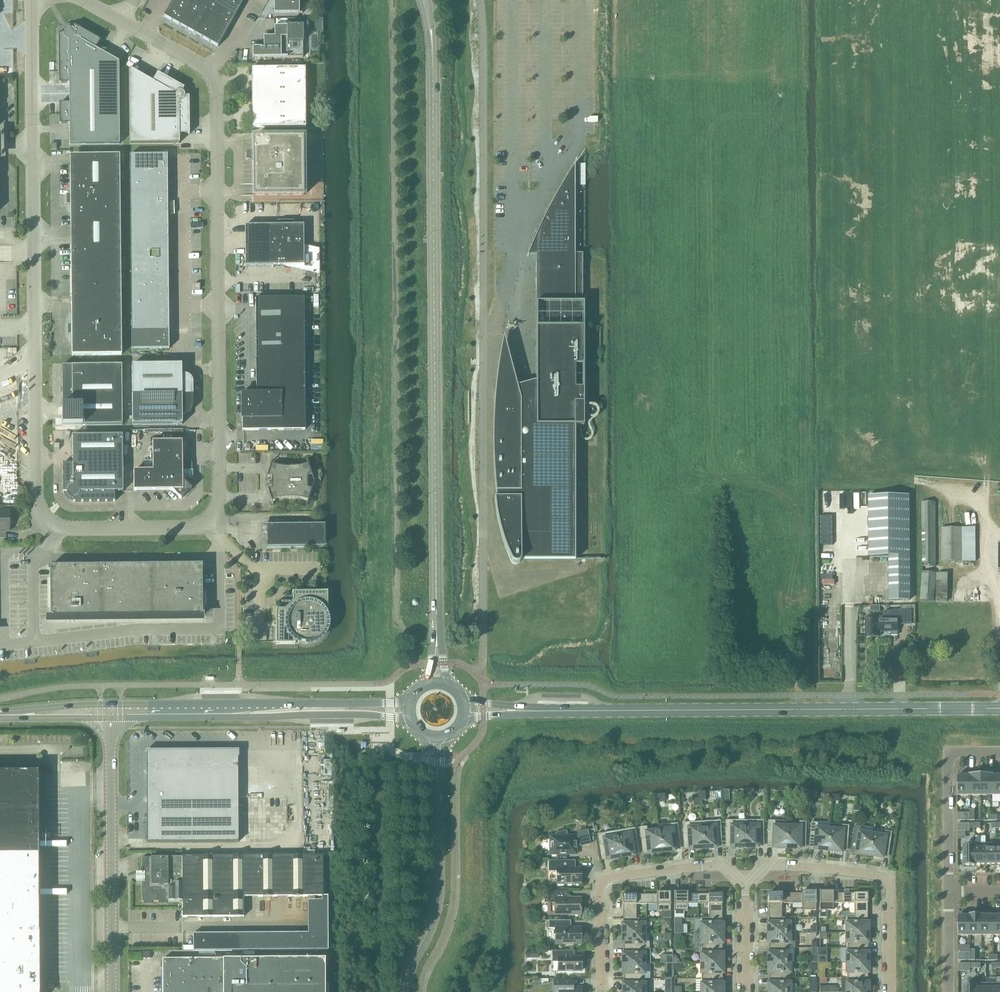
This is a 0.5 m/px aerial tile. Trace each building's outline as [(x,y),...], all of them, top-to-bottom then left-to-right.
[(163,17),(218,47),(244,0),(173,0),(163,17)] [(302,13),(302,0),(280,0),(280,2),(277,2),(277,14),(302,13)] [(119,62),(112,59),(95,49),(100,40),(74,25),(72,29),(69,28),(67,28),(65,30),(63,32),(63,34),(58,34),(59,84),(69,84),(69,103),(59,103),(59,124),(69,124),(69,144),(119,144),(119,62)] [(252,58),(302,57),(302,26),(274,27),(274,37),(263,37),(263,48),(252,48),(252,58)] [(179,134),(189,134),(189,97),(185,97),(184,95),(183,93),(182,92),(184,88),(157,73),(152,82),(129,68),(129,144),(179,144),(179,134)] [(253,105),(252,106),(252,107),(252,109),(252,110),(252,111),(252,112),(252,114),(252,115),(252,116),(252,117),(253,117),(253,118),(253,119),(254,119),(254,120),(255,120),(256,121),(257,121),(257,128),(303,127),(302,68),(253,69),(253,72),(251,72),(252,103),(253,103),(253,105)] [(253,138),(253,195),(253,196),(304,196),(303,138),(253,138)] [(130,190),(167,190),(167,154),(129,155),(130,190)] [(71,355),(121,355),(119,155),(80,155),(80,175),(70,175),(71,355)] [(575,560),(575,426),(584,426),(584,388),(575,388),(575,365),(582,365),(582,254),(575,254),(575,165),(576,165),(576,162),(564,182),(555,196),(553,200),(550,206),(545,216),(540,227),(537,233),(534,239),(532,245),(527,256),(528,256),(529,255),(536,255),(536,381),(496,392),(496,498),(494,498),(497,517),(501,535),(505,546),(510,561),(512,563),(513,564),(515,564),(516,564),(518,563),(519,562),(521,560),(575,560)] [(130,208),(168,208),(167,190),(130,190),(130,208)] [(130,225),(168,225),(168,208),(130,208),(130,225)] [(130,243),(168,243),(168,225),(130,225),(130,243)] [(303,225),(244,226),(245,266),(284,266),(302,270),(306,256),(303,255),(303,225)] [(130,261),(168,260),(168,243),(130,243),(130,261)] [(131,278),(168,278),(168,260),(130,261),(131,278)] [(131,296),(168,296),(168,278),(131,278),(131,296)] [(168,296),(131,296),(131,313),(168,313),(168,296)] [(242,430),(305,430),(304,298),(255,298),(256,393),(240,393),(241,419),(242,419),(242,430)] [(131,331),(169,331),(168,313),(131,313),(131,331)] [(169,331),(131,331),(131,349),(169,349),(169,331)] [(186,377),(184,376),(184,374),(181,374),(181,364),(132,365),(132,395),(193,394),(193,382),(191,382),(190,381),(190,380),(190,379),(189,379),(188,378),(187,377),(186,377)] [(121,365),(62,365),(62,405),(62,415),(62,425),(72,425),(122,425),(122,422),(121,365)] [(191,407),(191,406),(193,406),(193,394),(132,395),(132,425),(182,424),(182,414),(185,414),(185,412),(186,412),(187,412),(188,411),(189,410),(190,409),(190,408),(191,407)] [(72,463),(62,463),(63,492),(67,492),(67,493),(67,494),(68,495),(69,496),(71,497),(73,498),(73,501),(115,501),(114,491),(123,491),(122,435),(72,435),(72,463)] [(181,499),(191,489),(191,480),(192,480),(192,469),(191,469),(191,463),(190,462),(182,462),(182,441),(152,442),(152,470),(133,471),(133,491),(172,490),(181,499)] [(305,500),(308,501),(311,489),(307,488),(307,477),(311,476),(307,464),(304,465),(302,466),(298,466),(294,467),(290,467),(285,467),(283,467),(279,466),(275,466),(271,464),(267,476),(271,477),(271,481),(269,481),(269,485),(271,485),(271,488),(267,490),(271,501),(274,500),(276,500),(278,499),(280,499),(282,498),(284,498),(289,498),(291,498),(293,498),(297,498),(301,499),(305,500)] [(875,496),(869,496),(869,555),(889,555),(889,601),(909,601),(909,555),(909,496),(875,496)] [(945,504),(921,504),(922,562),(946,561),(945,504)] [(9,531),(9,511),(0,511),(0,538),(5,538),(5,531),(9,531)] [(266,525),(266,529),(266,548),(318,547),(317,525),(266,525)] [(202,564),(50,565),(50,617),(202,616),(202,564)] [(327,592),(325,592),(291,592),(291,593),(292,593),(292,601),(291,602),(284,609),(276,609),(275,609),(275,644),(294,644),(297,641),(298,642),(300,642),(302,643),(304,643),(306,643),(309,643),(310,643),(313,642),(314,642),(316,641),(318,640),(319,639),(321,637),(322,636),(323,635),(323,634),(324,633),(325,632),(325,631),(326,629),(326,628),(326,627),(327,626),(327,624),(327,623),(327,622),(327,621),(326,619),(326,618),(326,617),(325,616),(325,615),(324,613),(327,611),(327,592)] [(884,619),(866,619),(866,636),(880,636),(880,630),(891,630),(897,630),(897,625),(911,625),(911,611),(897,611),(884,611),(884,619)] [(266,640),(266,633),(256,633),(256,641),(266,640)] [(147,842),(173,842),(238,842),(237,751),(147,751),(147,842)] [(39,770),(0,771),(0,991),(40,991),(39,770)] [(981,795),(981,774),(969,774),(969,776),(970,776),(970,795),(981,795)] [(992,776),(993,776),(993,774),(981,774),(981,795),(992,795),(992,776)] [(970,776),(969,776),(957,776),(958,795),(970,795),(970,776)] [(701,821),(703,848),(716,847),(716,844),(721,844),(720,820),(701,821)] [(744,846),(744,820),(726,820),(726,844),(731,844),(731,846),(744,846)] [(744,820),(744,846),(757,846),(757,844),(763,844),(763,820),(744,820)] [(785,821),(775,820),(768,820),(767,844),(773,844),(773,847),(786,847),(787,827),(785,827),(785,821)] [(703,848),(701,821),(682,822),(684,846),(690,846),(690,848),(703,848)] [(787,827),(786,847),(799,848),(799,845),(805,845),(806,821),(799,821),(799,827),(787,827)] [(811,822),(809,845),(815,846),(814,849),(827,850),(829,829),(828,829),(817,828),(817,823),(811,822)] [(659,831),(661,851),(674,850),(674,847),(680,846),(677,823),(671,824),(671,829),(659,831)] [(829,829),(827,850),(840,851),(841,848),(846,849),(849,825),(842,825),(830,824),(829,829)] [(661,851),(659,831),(647,832),(646,826),(640,827),(642,850),(648,850),(648,852),(661,851)] [(854,826),(850,849),(856,850),(856,853),(868,855),(872,834),(873,829),(860,827),(854,826)] [(616,831),(620,857),(633,855),(632,852),(638,851),(634,828),(616,831)] [(581,846),(590,843),(587,830),(577,832),(578,836),(567,836),(566,830),(555,833),(555,836),(550,836),(550,854),(571,854),(571,844),(580,844),(581,846)] [(620,857),(616,831),(597,834),(601,857),(607,856),(607,859),(620,857)] [(872,834),(868,855),(881,857),(882,854),(888,855),(891,832),(885,831),(884,836),(872,834)] [(986,848),(986,843),(975,843),(975,846),(975,864),(976,864),(986,864),(986,848)] [(975,846),(963,846),(963,865),(976,865),(976,864),(975,864),(975,846)] [(996,848),(995,848),(986,848),(986,864),(996,864),(996,848)] [(140,873),(140,875),(140,877),(323,876),(323,856),(182,856),(182,857),(142,857),(142,873),(140,873)] [(556,884),(580,884),(580,868),(572,868),(572,860),(548,860),(548,871),(556,871),(556,884)] [(166,901),(179,901),(182,901),(182,917),(243,917),(243,897),(323,897),(323,876),(140,877),(140,881),(142,881),(142,901),(143,901),(143,903),(151,903),(151,901),(158,901),(158,903),(166,903),(166,901)] [(550,914),(581,914),(580,897),(559,897),(559,890),(544,890),(544,902),(548,902),(548,910),(550,912),(550,914)] [(792,893),(792,903),(802,903),(802,910),(816,910),(816,891),(802,891),(802,893),(792,893)] [(844,903),(844,893),(833,893),(833,891),(820,891),(820,910),(833,910),(833,903),(844,903)] [(646,894),(647,904),(657,904),(657,911),(661,911),(661,918),(671,918),(671,911),(670,911),(670,892),(657,892),(657,894),(646,894)] [(698,903),(698,894),(687,894),(687,892),(674,892),(674,911),(688,911),(688,903),(698,903)] [(792,903),(792,893),(768,893),(768,917),(781,917),(781,903),(792,903)] [(844,893),(844,903),(854,903),(854,917),(867,917),(867,893),(844,893)] [(647,904),(646,894),(622,894),(623,918),(636,918),(636,904),(647,904)] [(698,894),(698,903),(708,903),(708,918),(722,918),(722,894),(698,894)] [(328,950),(328,933),(328,897),(323,897),(323,900),(308,900),(308,933),(193,934),(193,946),(182,946),(182,951),(328,950)] [(981,916),(982,916),(982,914),(969,914),(969,916),(970,916),(970,935),(982,935),(981,916)] [(970,916),(969,916),(958,916),(958,935),(970,935),(970,916)] [(993,935),(993,916),(982,916),(981,916),(982,935),(993,935)] [(768,933),(789,932),(794,932),(794,917),(781,917),(768,917),(768,933)] [(854,917),(846,917),(846,932),(867,932),(867,917),(854,917)] [(623,933),(644,933),(644,918),(636,918),(623,918),(623,933)] [(675,933),(683,933),(683,925),(682,925),(682,918),(674,918),(675,933)] [(708,918),(701,918),(701,933),(722,933),(722,918),(708,918)] [(662,919),(662,928),(670,928),(670,919),(662,919)] [(555,944),(581,943),(581,927),(567,927),(567,920),(549,920),(549,928),(555,928),(555,944)] [(789,932),(768,933),(768,948),(789,947),(789,932)] [(867,932),(846,932),(847,947),(868,947),(867,932)] [(644,933),(623,933),(623,948),(651,948),(651,934),(644,934),(644,933)] [(722,933),(701,933),(701,948),(722,948),(722,933)] [(789,947),(768,948),(768,963),(789,962),(789,947)] [(847,962),(868,962),(868,947),(847,947),(847,962)] [(644,963),(650,963),(649,948),(651,948),(623,948),(623,963),(644,963)] [(722,948),(701,948),(701,963),(722,963),(722,948)] [(554,971),(558,971),(581,971),(581,956),(570,956),(570,950),(552,950),(552,959),(554,961),(554,971)] [(328,983),(324,983),(324,959),(316,959),(316,952),(310,952),(310,957),(297,957),(297,959),(253,959),(253,953),(242,953),(242,959),(162,959),(162,991),(328,991),(328,983)] [(789,962),(768,963),(768,978),(789,977),(789,962)] [(868,962),(847,962),(847,977),(868,977),(868,962)] [(644,963),(623,963),(623,978),(650,978),(650,963),(644,963)] [(722,963),(701,963),(701,978),(722,978),(722,963)] [(789,977),(768,978),(768,991),(789,991),(789,977)] [(868,977),(847,977),(841,978),(841,991),(868,991),(868,977)] [(623,978),(623,991),(644,991),(644,979),(650,979),(650,978),(623,978)] [(722,978),(701,978),(701,991),(722,991),(722,978)] [(554,980),(554,991),(581,991),(581,987),(573,987),(573,980),(554,980)] [(986,983),(975,983),(975,986),(976,986),(976,991),(986,991),(986,983)] [(996,983),(986,983),(986,991),(996,991),(996,983)]
